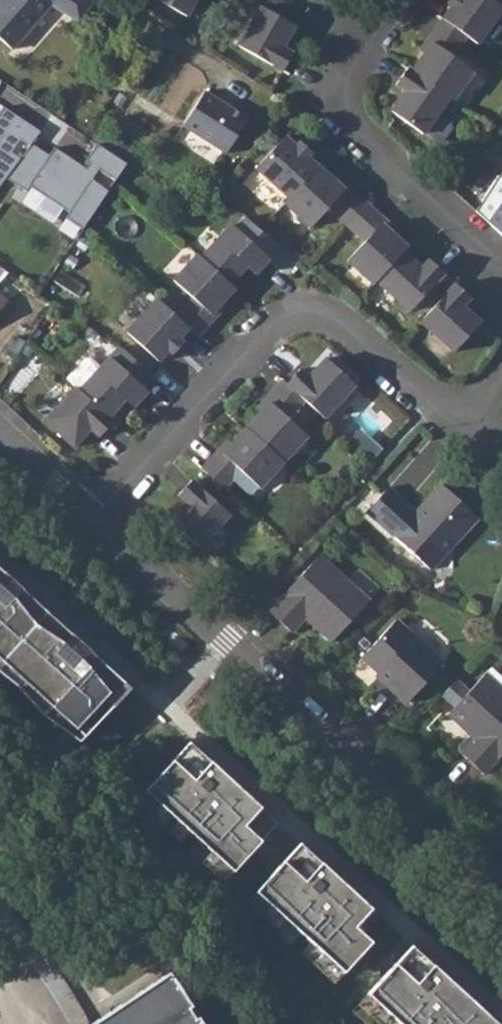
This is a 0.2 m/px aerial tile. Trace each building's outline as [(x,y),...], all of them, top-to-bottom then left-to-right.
[(79,23),(93,1),(91,0),(0,0),(0,39),(12,50),(51,5),(79,23)] [(187,17),(197,0),(157,0),(187,17)] [(443,19),(467,36),(478,44),(501,10),(501,6),(493,0),(449,0),(447,3),(452,7),(443,19)] [(239,46),(283,72),(293,54),(283,48),(295,27),(261,7),(239,46)] [(473,72),(452,57),(467,36),(443,19),(428,40),(432,43),(425,53),(412,71),(450,98),(453,101),(473,72)] [(425,53),(432,43),(428,40),(421,50),(425,53)] [(391,111),(424,134),(450,98),(412,71),(408,68),(397,84),(406,91),(391,111)] [(205,91),(183,126),(226,153),(248,119),(205,91)] [(3,108),(0,111),(0,183),(6,176),(17,161),(16,159),(9,153),(19,140),(28,145),(37,132),(3,108)] [(98,142),(125,155),(129,147),(102,133),(98,142)] [(289,198),(318,167),(307,156),(311,152),(300,142),(296,147),(285,136),(256,168),(289,198)] [(28,145),(17,161),(6,176),(23,187),(26,183),(69,212),(65,218),(80,228),(105,191),(88,179),(95,170),(112,182),(124,165),(93,144),(81,163),(84,165),(83,167),(52,145),(44,157),(28,145)] [(318,167),(289,198),(284,203),(310,227),(328,208),(347,224),(366,203),(347,185),(344,189),(335,180),(318,167)] [(335,180),(344,189),(347,185),(338,177),(335,180)] [(365,241),(347,261),(373,284),(376,280),(403,251),(407,247),(392,232),(382,224),(386,220),(366,203),(347,224),(365,241)] [(382,224),(392,232),(395,228),(386,220),(382,224)] [(201,258),(230,284),(247,266),(256,274),(269,259),(231,224),(201,258)] [(421,268),(403,251),(376,280),(410,311),(444,273),(429,260),(421,268)] [(230,284),(201,258),(197,255),(174,280),(193,298),(176,316),(189,328),(198,336),(215,317),(212,313),(220,304),(235,288),(230,284)] [(454,352),(481,323),(462,306),(470,298),(455,283),(420,321),(454,352)] [(157,299),(127,332),(158,361),(169,350),(173,354),(183,343),(179,339),(189,328),(176,316),(157,299)] [(215,317),(224,308),(220,304),(212,313),(215,317)] [(75,388),(79,391),(108,417),(125,398),(134,406),(146,391),(139,385),(150,373),(119,346),(108,357),(98,369),(89,360),(83,360),(66,380),(75,388)] [(305,400),(325,419),(355,385),(326,359),(309,377),(301,369),(287,384),(305,400)] [(246,428),(284,462),(291,455),(308,437),(288,419),(305,400),(287,384),(283,380),(266,400),(270,403),(261,412),(246,428)] [(45,421),(75,447),(91,429),(100,436),(113,421),(108,417),(79,391),(75,388),(45,421)] [(266,400),(257,409),(261,412),(270,403),(266,400)] [(241,470),(260,488),(284,462),(246,428),(232,444),(223,453),(220,450),(203,469),(224,489),(241,470)] [(223,453),(232,444),(229,440),(220,450),(223,453)] [(187,503),(170,521),(180,530),(200,548),(230,515),(193,480),(179,495),(187,503)] [(431,570),(478,518),(441,484),(416,512),(388,487),(367,511),(431,570)] [(319,554),(268,611),(292,632),(306,617),(331,641),(364,606),(341,585),(347,579),(319,554)] [(87,737),(132,687),(0,569),(0,659),(87,737)] [(341,585),(364,606),(369,600),(347,579),(341,585)] [(378,674),(390,684),(388,687),(406,704),(444,664),(396,621),(362,659),(378,674)] [(490,668),(480,679),(501,699),(501,679),(490,668)] [(390,684),(378,674),(376,677),(388,687),(390,684)] [(480,679),(469,692),(455,679),(442,694),(455,706),(448,714),(474,738),(460,753),(484,774),(501,755),(501,699),(480,679)] [(279,821),(189,737),(148,781),(237,865),(279,821)] [(374,901),(301,837),(258,886),(348,965),(375,934),(359,919),(374,901)] [(412,937),(368,986),(410,1023),(496,1023),(501,1018),(412,937)] [(198,1016),(195,1018),(188,1008),(192,1005),(171,974),(96,1023),(204,1023),(198,1016)]
